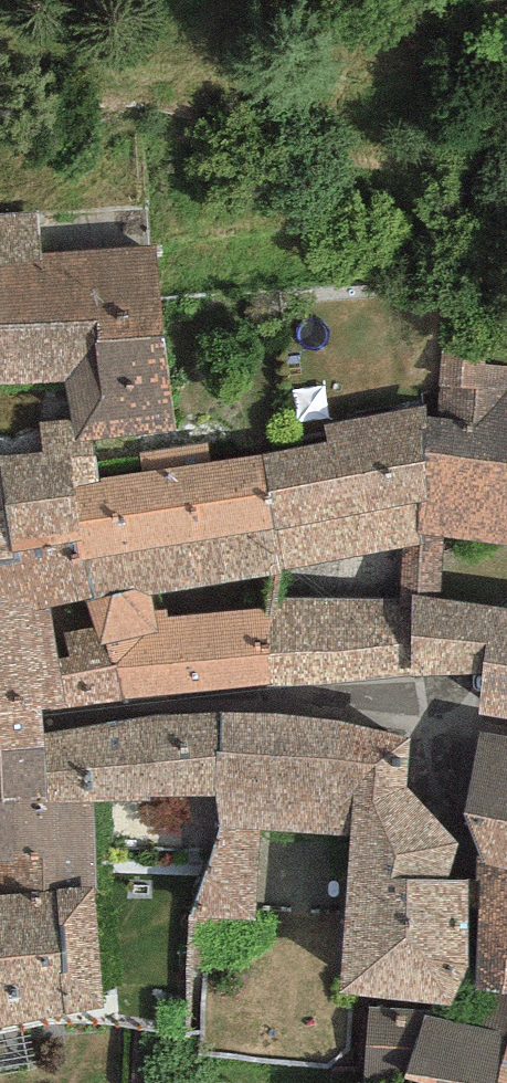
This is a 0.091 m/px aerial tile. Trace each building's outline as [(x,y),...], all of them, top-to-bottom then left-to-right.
[(64,384),(75,418),(78,439),(93,439),(172,431),(157,245),(42,258),(36,210),(0,212),(0,385),(64,384)] [(440,350),(436,415),(423,414),(418,535),(446,536),(506,545),(506,362),(440,350)] [(327,442),(263,455),(282,571),(403,549),(418,546),(418,535),(423,414),(424,406),(324,425),(327,442)] [(42,422),(44,453),(0,457),(0,470),(14,552),(75,542),(85,541),(74,488),(97,481),(93,439),(78,439),(75,418),(42,422)] [(142,472),(97,481),(74,488),(85,541),(75,542),(87,600),(150,588),(153,598),(269,573),(282,571),(263,455),(212,460),(208,443),(137,451),(142,472)] [(15,563),(14,552),(0,470),(0,564),(15,563)] [(446,536),(418,535),(418,546),(403,549),(403,593),(413,594),(440,597),(446,536)] [(75,542),(14,552),(15,563),(0,564),(0,748),(0,750),(46,747),(45,734),(44,716),(44,709),(68,707),(124,699),(96,627),(55,636),(49,607),(87,600),(75,542)] [(282,571),(269,573),(265,610),(270,609),(272,684),(411,676),(413,594),(403,593),(282,598),(282,571)] [(150,588),(87,600),(96,627),(124,699),(272,684),(270,609),(265,610),(168,616),(167,608),(155,608),(153,598),(150,588)] [(413,594),(411,676),(483,673),(480,716),(506,720),(506,607),(440,597),(413,594)] [(150,717),(45,734),(46,747),(46,802),(93,801),(217,795),(219,713),(150,717)] [(291,716),(219,713),(217,795),(222,828),(191,919),(254,918),(260,831),(350,837),(356,724),(291,716)] [(407,737),(356,724),(350,837),(340,993),(450,1004),(466,971),(468,879),(459,847),(404,788),(407,737)] [(480,732),(463,814),(506,822),(506,737),(480,732)] [(44,858),(45,891),(96,888),(93,801),(46,802),(46,747),(0,750),(0,861),(44,858)] [(463,814),(480,855),(476,882),(481,883),(473,988),(504,993),(506,993),(506,822),(463,814)] [(96,888),(45,891),(44,858),(0,861),(0,1028),(104,1011),(96,888)] [(368,1008),(365,1079),(406,1079),(418,1082),(497,1082),(498,1076),(506,1048),(506,993),(504,993),(473,988),(461,1020),(430,1017),(430,1012),(368,1008)] [(498,1076),(497,1082),(506,1082),(506,1048),(498,1076)]
